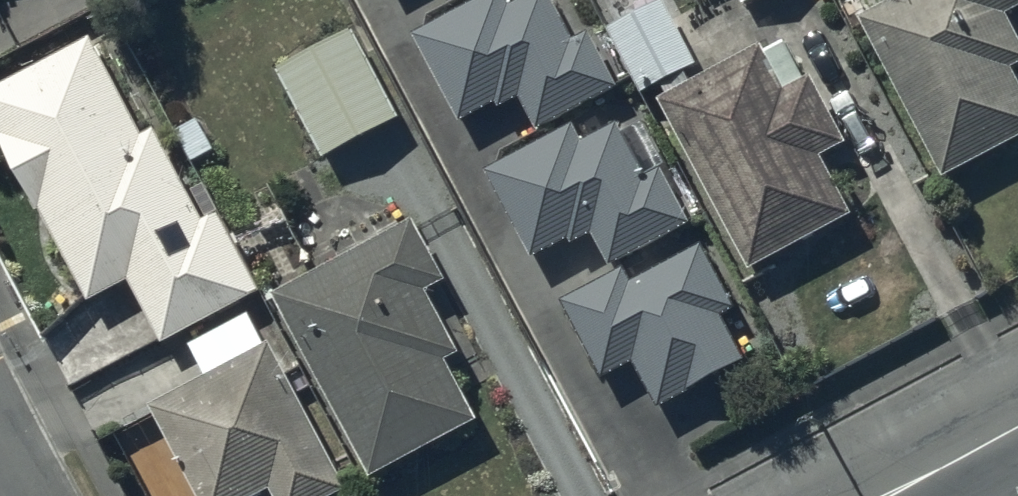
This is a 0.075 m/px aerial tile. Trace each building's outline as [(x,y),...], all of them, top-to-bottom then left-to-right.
[(557,0),(526,0),(514,6),(511,0),(483,0),(418,34),(464,122),(501,103),(504,108),(525,97),(542,129),(622,88),(593,33),(578,40),(557,0)] [(859,18),(947,184),(1017,147),(1017,27),(1012,16),(1017,12),(1017,0),(892,0),(859,18)] [(665,2),(612,31),(647,95),(700,65),(665,2)] [(357,31),(281,71),(329,161),(405,120),(357,31)] [(96,38),(0,87),(0,129),(43,213),(44,213),(90,303),(134,281),(165,342),(262,293),(221,212),(205,220),(159,130),(146,137),(96,38)] [(766,48),(665,100),(752,269),(855,216),(824,156),(848,143),(814,78),(788,92),(766,48)] [(586,142),(576,124),(490,170),(538,259),(574,240),(576,244),(597,233),(616,266),(694,223),(664,168),(650,176),(622,123),(586,142)] [(450,280),(417,220),(277,296),(376,477),(483,419),(450,360),(462,353),(428,292),(450,280)] [(740,308),(705,244),(637,281),(630,269),(567,303),(609,379),(638,363),(663,407),(749,360),(724,316),(740,308)] [(194,345),(211,378),(156,407),(202,495),(268,495),(276,491),(279,495),(338,495),(353,489),(344,473),(357,466),(326,408),(311,416),(274,345),(270,347),(253,315),(194,345)]
